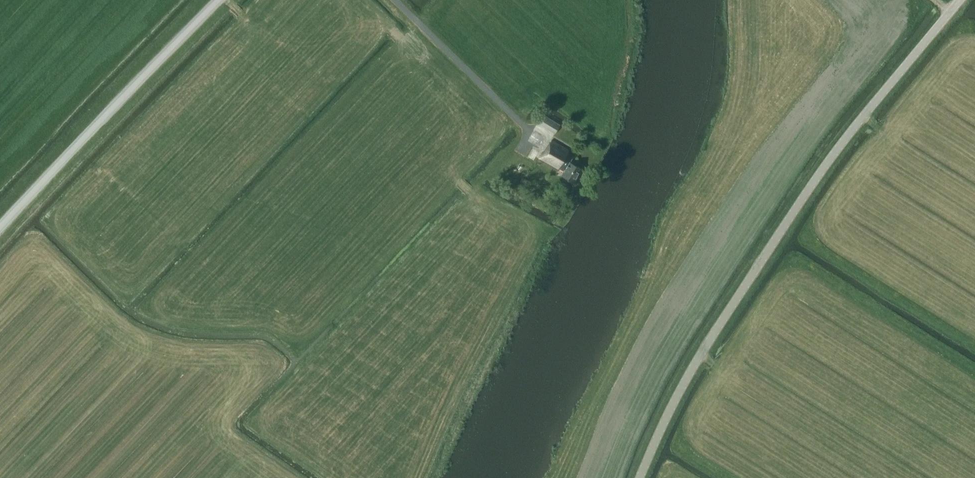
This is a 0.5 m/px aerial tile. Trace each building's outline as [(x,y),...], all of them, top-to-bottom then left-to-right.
[(554,134),(560,125),(542,114),(537,123),(554,134)] [(575,154),(552,141),(545,154),(544,153),(539,161),(559,172),(560,169),(565,171),(562,176),(575,183),(583,169),(570,162),(575,154)] [(528,156),(537,159),(540,148),(532,145),(528,156)]
